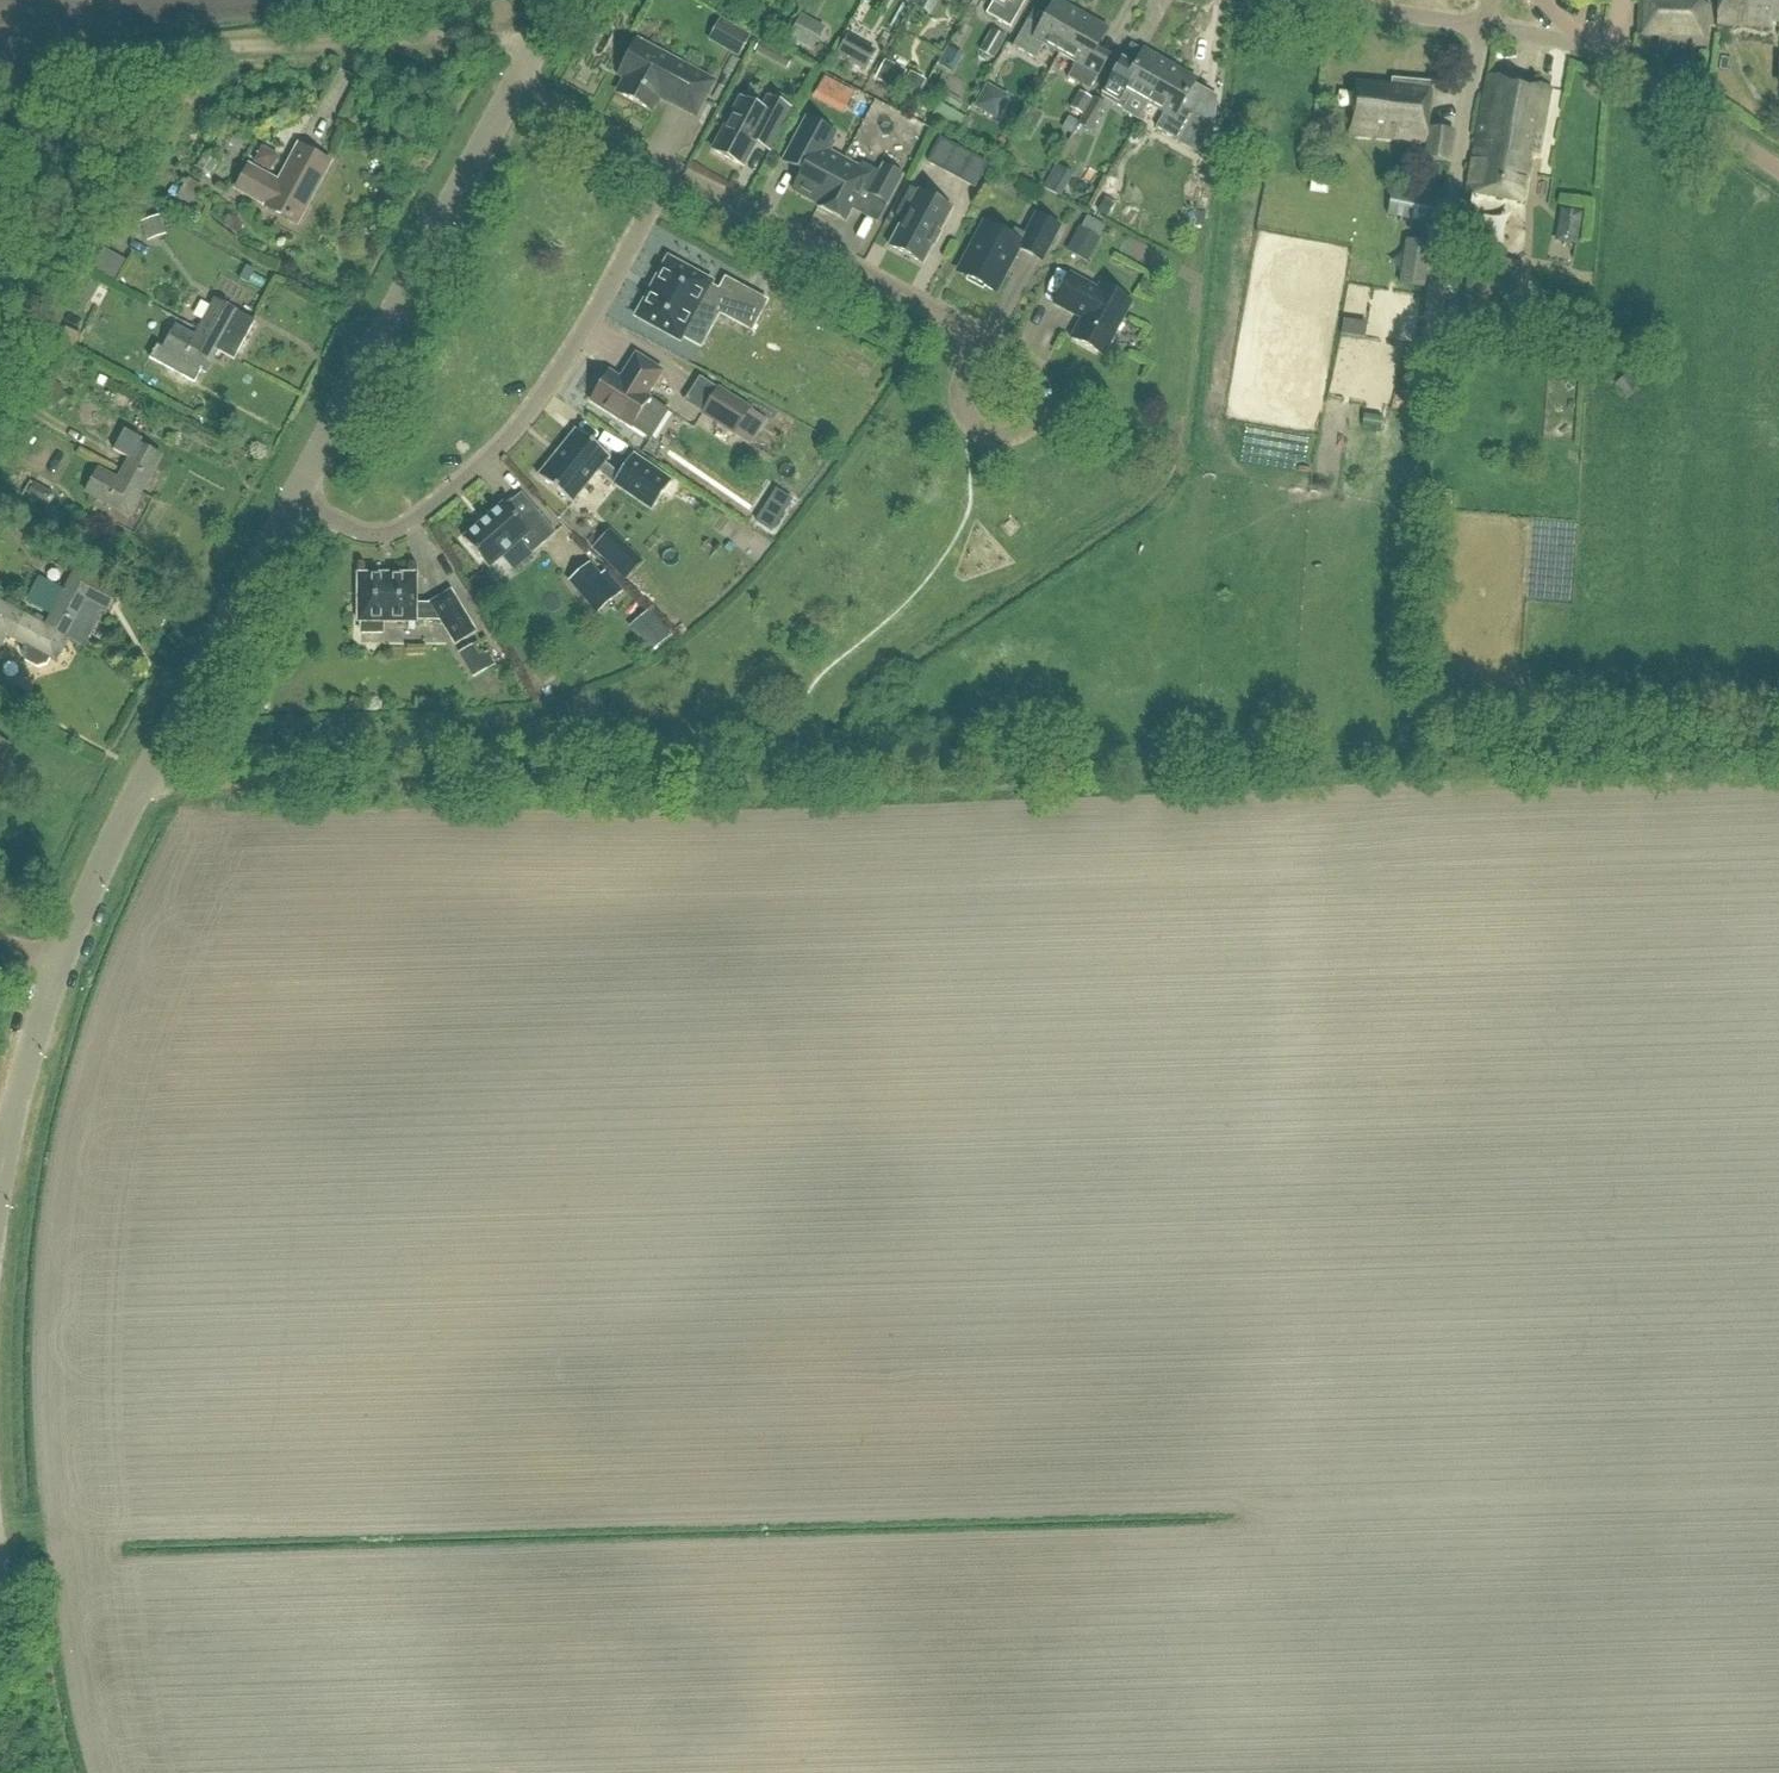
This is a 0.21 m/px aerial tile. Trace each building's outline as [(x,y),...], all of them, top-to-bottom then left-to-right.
[(994,3),(986,15),(1011,29),(1028,0),(989,0),(994,3)] [(1060,56),(1083,16),(1056,0),(1041,28),(1028,21),(1013,48),(1036,61),(1044,46),(1060,56)] [(1718,26),(1772,28),(1772,21),(1778,21),(1778,0),(1719,0),(1718,26)] [(1709,8),(1638,5),(1637,37),(1658,38),(1658,46),(1707,48),(1709,8)] [(826,30),(802,16),(789,39),(812,53),(826,30)] [(1083,16),(1060,56),(1076,64),(1067,79),(1090,92),(1106,65),(1093,58),(1109,30),(1083,16)] [(743,59),(755,36),(726,20),(713,42),(743,59)] [(850,42),(839,58),(868,78),(879,62),(850,42)] [(713,84),(637,44),(620,75),(628,79),(620,95),(651,112),(660,97),(696,116),(713,84)] [(1149,106),(1172,66),(1145,51),(1129,78),(1117,71),(1101,98),(1124,111),(1132,96),(1149,106)] [(1197,81),(1172,66),(1149,106),(1164,115),(1156,129),(1179,142),(1194,115),(1182,108),(1197,81)] [(914,76),(906,98),(924,104),(932,82),(914,76)] [(1551,89),(1489,78),(1467,193),(1523,204),(1531,164),(1537,165),(1551,89)] [(1433,85),(1392,81),(1392,87),(1355,84),(1350,136),(1427,144),(1426,161),(1450,163),(1452,133),(1428,131),(1433,85)] [(763,111),(742,100),(714,152),(742,167),(755,144),(769,151),(791,110),(776,102),(773,107),(767,104),(763,111)] [(946,106),(939,118),(966,132),(972,121),(946,106)] [(804,173),(794,192),(819,206),(818,208),(819,208),(844,162),(831,154),(836,144),(834,143),(840,133),(807,115),(782,161),(804,173)] [(987,166),(940,140),(926,165),(974,191),(987,166)] [(331,164),(299,147),(280,184),(249,168),(237,190),(268,206),(267,208),(298,225),(331,164)] [(844,162),(819,208),(846,223),(863,189),(870,193),(869,195),(888,205),(903,177),(884,167),(880,174),(862,164),(859,170),(844,162)] [(953,211),(911,188),(895,217),(904,221),(890,247),(923,265),(953,211)] [(1431,200),(1391,192),(1386,217),(1425,225),(1431,200)] [(1060,229),(1041,218),(1030,238),(1015,230),(1011,238),(984,224),(973,244),(977,246),(962,275),(997,294),(1020,250),(1043,262),(1060,229)] [(1091,254),(1103,243),(1092,232),(1081,244),(1091,254)] [(1409,282),(1424,282),(1424,244),(1410,244),(1409,282)] [(1522,267),(1473,258),(1461,328),(1510,336),(1522,267)] [(635,318),(680,342),(700,305),(751,332),(767,303),(725,280),(719,292),(710,287),(712,283),(668,259),(635,318)] [(1098,290),(1070,275),(1054,305),(1082,320),(1072,340),(1104,357),(1132,303),(1100,286),(1098,290)] [(175,329),(218,352),(234,360),(255,323),(216,302),(196,338),(176,328),(175,329)] [(207,374),(218,352),(175,329),(164,351),(207,374)] [(662,373),(637,357),(626,373),(628,374),(623,382),(609,373),(591,402),(633,428),(651,400),(646,397),(662,373)] [(735,437),(752,409),(718,388),(711,399),(701,416),(708,420),(735,437)] [(609,458),(576,431),(538,477),(572,504),(609,458)] [(139,443),(119,480),(118,481),(142,493),(162,456),(139,443)] [(118,481),(119,480),(100,470),(87,494),(129,517),(142,493),(118,481)] [(556,535),(522,495),(507,508),(505,505),(464,540),(489,569),(521,542),(532,555),(556,535)] [(628,551),(610,567),(624,582),(642,565),(628,551)] [(588,565),(567,583),(594,615),(616,597),(588,565)] [(69,640),(79,645),(89,634),(102,611),(106,613),(118,589),(77,568),(64,593),(42,581),(29,606),(51,618),(45,627),(69,640)] [(417,576),(359,576),(358,623),(362,623),(362,634),(383,634),(383,623),(416,624),(416,622),(441,622),(455,646),(480,631),(456,590),(431,605),(432,606),(417,606),(417,576)] [(69,640),(45,627),(0,603),(0,650),(1,650),(8,637),(26,647),(22,653),(26,663),(38,669),(48,666),(52,660),(57,663),(69,640)] [(487,643),(466,656),(478,678),(500,666),(487,643)] [(0,741),(0,767),(11,747),(0,741)]
